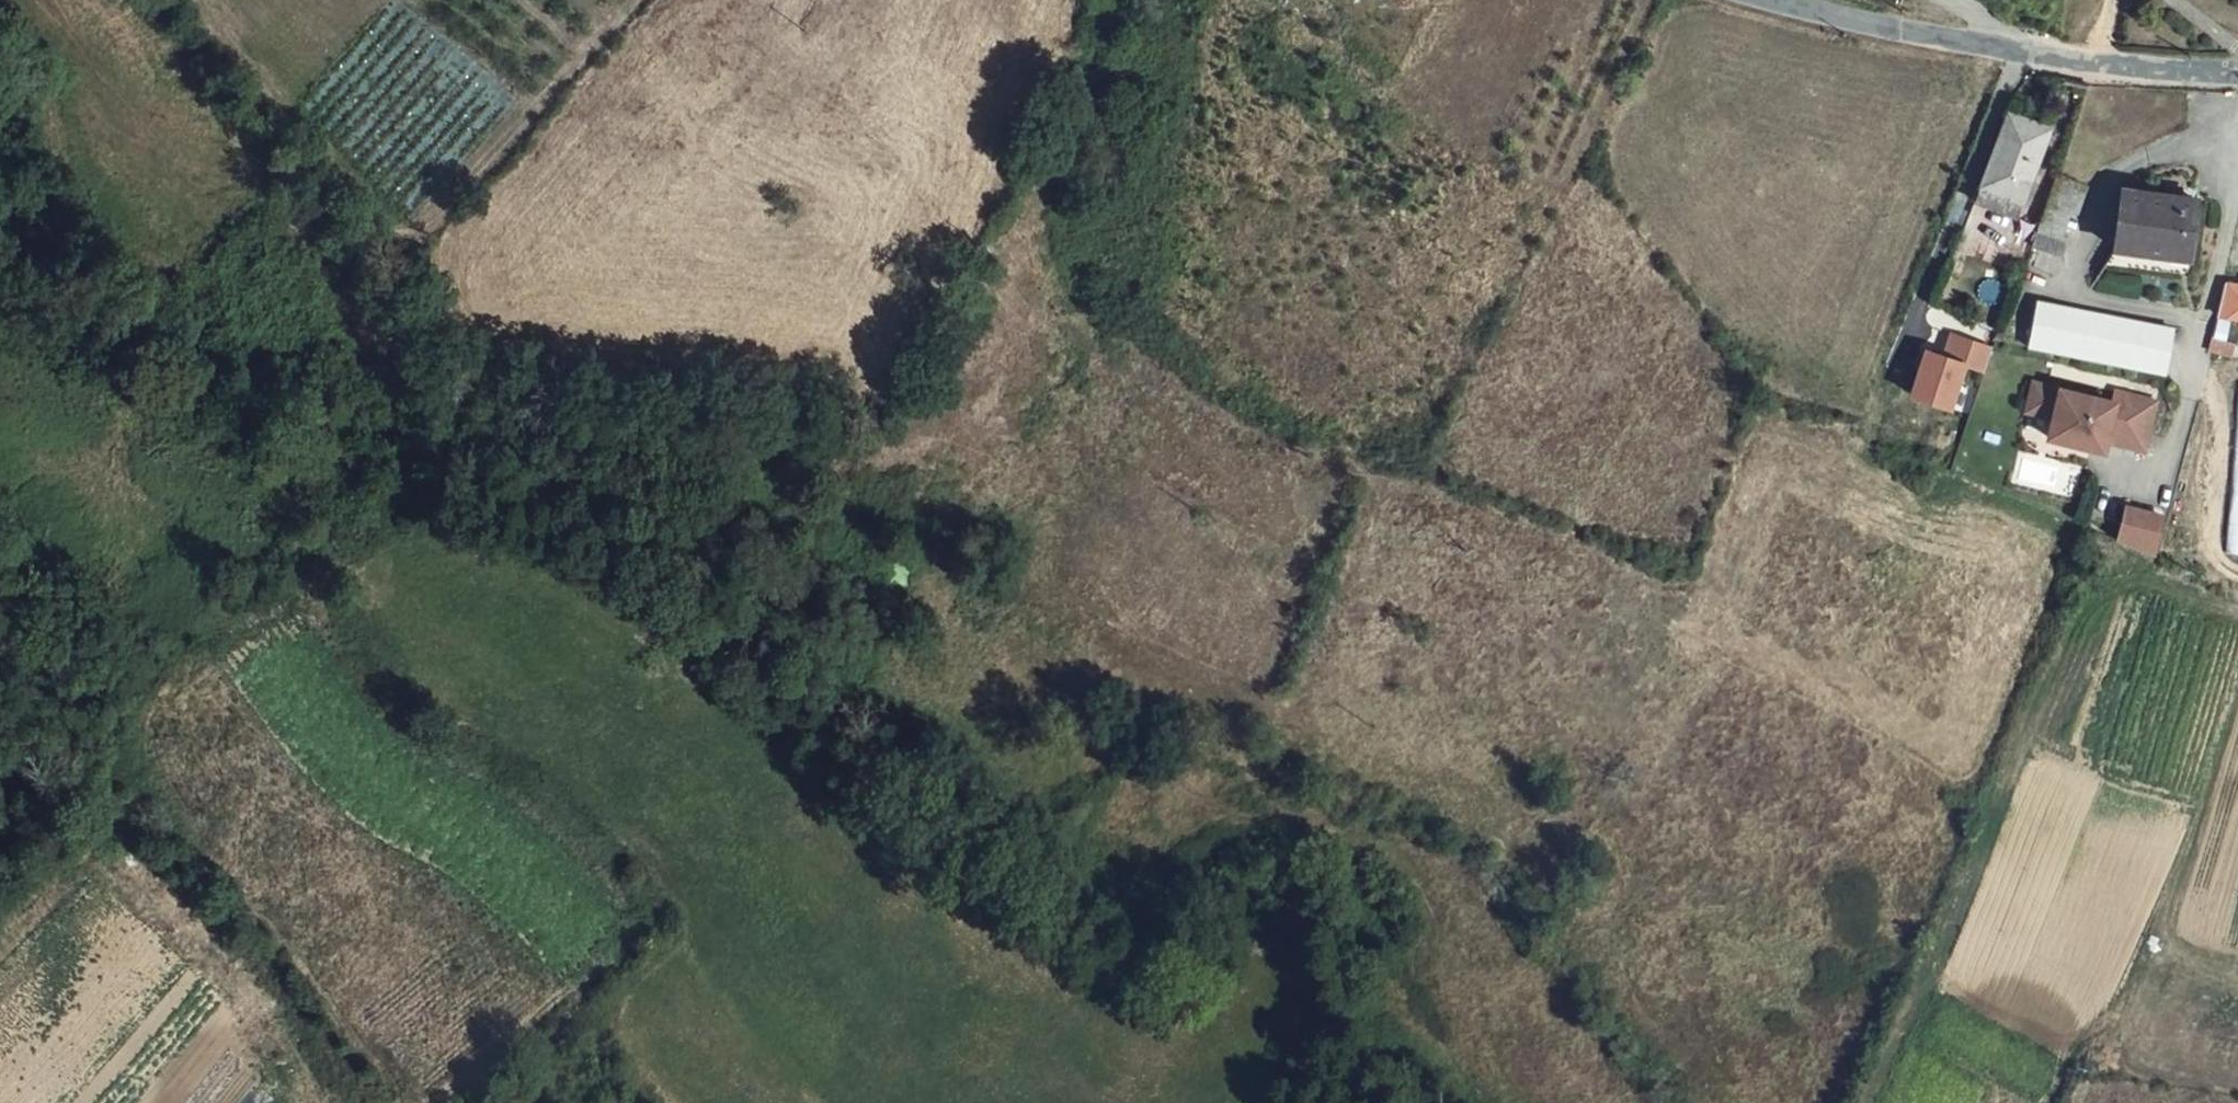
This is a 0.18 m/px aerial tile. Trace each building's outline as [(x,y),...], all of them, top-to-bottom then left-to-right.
[(2016,215),(2049,129),(2009,114),(1976,200),(2016,215)] [(2057,176),(2032,246),(2060,255),(2084,185),(2057,176)] [(2196,199),(2123,188),(2114,247),(2189,258),(2196,199)] [(2223,317),(2237,319),(2237,286),(2227,285),(2223,317)] [(2174,330),(2039,298),(2028,343),(2163,375),(2174,330)] [(1981,370),(1990,342),(1946,329),(1939,350),(1915,343),(1899,394),(1946,408),(1959,364),(1981,370)] [(2234,343),(2211,336),(2207,349),(2230,356),(2234,343)] [(2061,390),(2028,381),(2021,409),(2054,418),(2049,437),(2091,448),(2104,451),(2106,440),(2144,449),(2156,401),(2117,391),(2115,402),(2061,390)] [(2237,555),(2237,409),(2226,554),(2237,555)] [(2161,515),(2125,505),(2116,539),(2150,554),(2161,515)]
